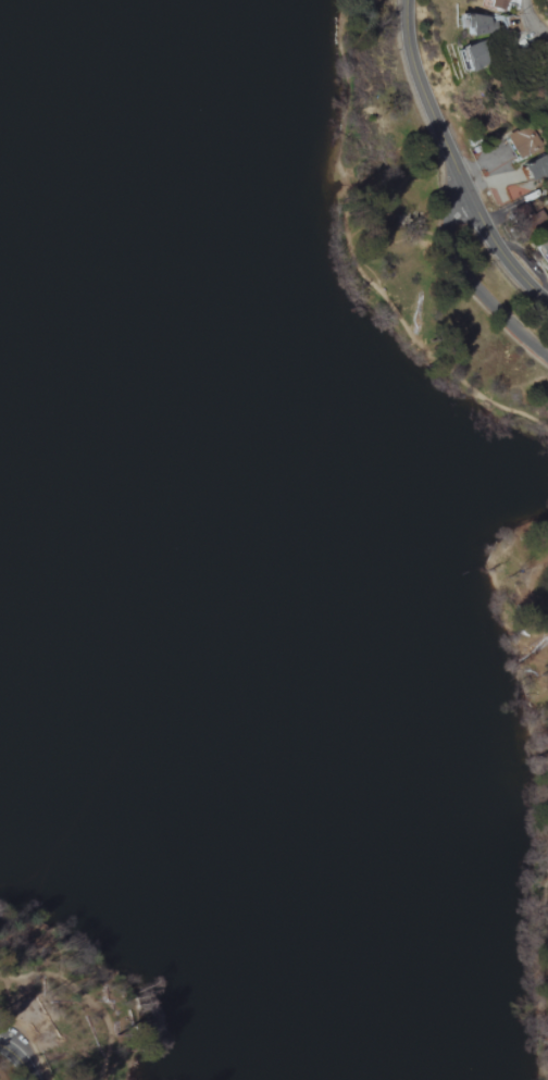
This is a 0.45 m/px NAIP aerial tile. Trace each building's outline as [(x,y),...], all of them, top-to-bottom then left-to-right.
[(480,8),(503,11),(505,0),(481,0),(480,8)] [(488,15),(464,16),(464,35),(498,34),(498,24),(488,24),(488,15)] [(463,72),(486,67),(481,43),(458,47),(463,72)] [(531,124),(507,139),(520,160),(545,145),(531,124)] [(547,175),(547,156),(547,154),(522,164),(529,182),(547,175)] [(536,223),(529,204),(512,210),(519,229),(536,223)] [(531,244),(547,266),(547,231),(531,244)]
